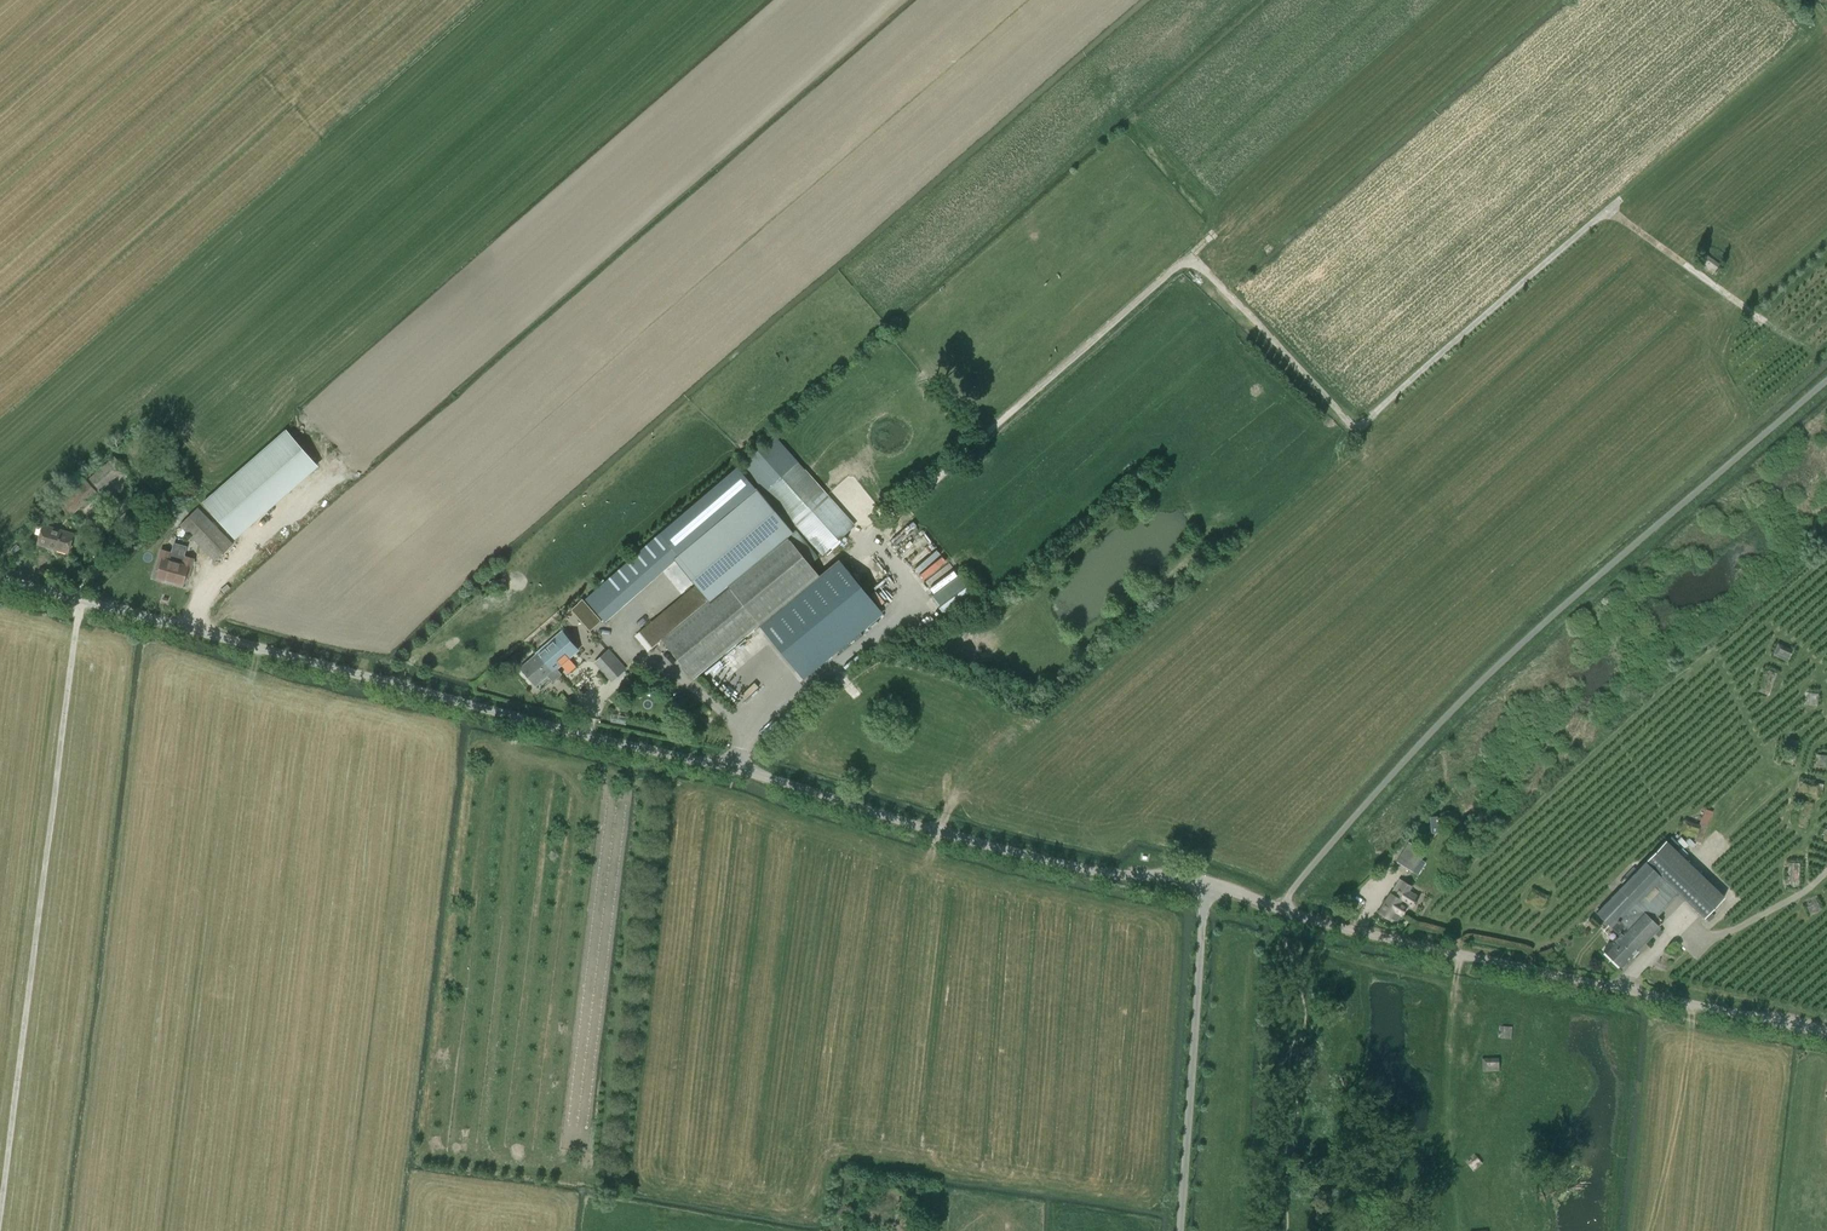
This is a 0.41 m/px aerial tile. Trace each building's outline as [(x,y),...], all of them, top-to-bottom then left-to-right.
[(1722,268),(1707,257),(1700,268),(1715,279),(1722,268)] [(203,502),(232,535),(315,462),(287,429),(203,502)] [(855,526),(824,491),(774,435),(742,464),(822,555),(855,526)] [(101,491),(126,469),(115,456),(89,478),(101,491)] [(679,554),(755,489),(738,468),(662,533),(679,554)] [(87,481),(82,486),(63,503),(73,514),(97,492),(87,481)] [(216,560),(234,543),(198,507),(180,524),(216,560)] [(92,521),(88,526),(94,532),(98,527),(92,521)] [(915,521),(892,538),(906,557),(925,544),(916,531),(920,529),(915,521)] [(68,553),(73,534),(43,525),(38,544),(68,553)] [(662,533),(586,599),(604,619),(674,558),(679,554),(662,533)] [(809,565),(784,534),(706,598),(696,586),(639,633),(652,648),(662,639),(663,640),(694,678),(783,607),(820,578),(809,565)] [(924,579),(944,561),(931,545),(919,555),(924,561),(915,569),(924,579)] [(174,553),(171,552),(161,549),(157,567),(160,568),(157,578),(183,585),(185,575),(189,576),(194,559),(181,555),(181,556),(173,554),(174,553)] [(825,658),(881,612),(840,561),(820,578),(783,607),(825,658)] [(957,569),(928,587),(945,614),(974,597),(957,569)] [(506,585),(493,589),(496,602),(510,598),(506,585)] [(210,609),(215,611),(219,598),(214,596),(210,609)] [(1044,625),(1020,630),(1021,635),(1044,630),(1044,625)] [(527,676),(529,678),(529,680),(532,684),(534,684),(536,686),(552,672),(553,673),(578,652),(562,632),(536,654),(537,656),(533,659),(531,658),(533,656),(528,651),(520,658),(526,665),(521,669),(523,670),(522,673),(525,676),(527,676)] [(1771,657),(1788,665),(1794,653),(1777,645),(1771,657)] [(608,651),(595,662),(612,680),(624,669),(608,651)] [(1757,688),(1757,690),(1758,691),(1757,694),(1770,698),(1779,675),(1766,670),(1765,673),(1763,672),(1762,674),(1762,675),(1764,675),(1760,688),(1758,687),(1757,688)] [(1804,701),(1804,702),(1803,702),(1803,703),(1804,703),(1803,706),(1817,709),(1819,697),(1806,694),(1805,700),(1804,700),(1804,701)] [(1781,760),(1781,761),(1781,762),(1783,762),(1782,765),(1796,767),(1799,742),(1786,740),(1785,743),(1783,743),(1783,745),(1783,746),(1785,746),(1783,759),(1781,759),(1781,760)] [(1816,764),(1816,766),(1815,766),(1815,767),(1816,767),(1816,770),(1826,770),(1826,758),(1816,757),(1816,764),(1815,764),(1816,764)] [(1774,771),(1765,779),(1773,788),(1782,780),(1774,771)] [(1755,786),(1761,781),(1755,773),(1749,777),(1755,786)] [(1735,791),(1743,799),(1749,793),(1741,784),(1735,791)] [(1802,797),(1820,800),(1822,786),(1804,784),(1802,797)] [(1731,809),(1736,803),(1729,796),(1723,802),(1731,809)] [(1697,842),(1704,844),(1715,812),(1708,810),(1697,842)] [(1437,816),(1430,817),(1431,833),(1439,832),(1437,816)] [(1696,836),(1699,824),(1684,820),(1681,831),(1696,836)] [(1618,934),(1602,950),(1621,968),(1655,933),(1659,937),(1663,932),(1660,928),(1660,927),(1653,920),(1679,894),(1704,918),(1705,917),(1709,922),(1715,916),(1710,912),(1725,897),(1666,840),(1596,912),(1618,934)] [(1410,844),(1398,863),(1411,871),(1418,859),(1421,861),(1425,854),(1410,844)] [(1784,884),(1783,886),(1783,887),(1785,887),(1785,890),(1799,890),(1799,865),(1786,864),(1786,867),(1784,867),(1784,868),(1784,870),(1783,870),(1786,870),(1786,884),(1784,884)] [(1391,895),(1380,914),(1391,920),(1392,918),(1396,921),(1398,921),(1401,915),(1402,915),(1407,907),(1408,907),(1411,901),(1411,899),(1406,896),(1411,887),(1403,882),(1395,897),(1391,895)] [(1551,892),(1534,885),(1529,898),(1546,905),(1551,892)] [(1809,902),(1808,903),(1807,903),(1804,905),(1811,917),(1822,911),(1815,899),(1810,902),(1809,902)] [(1498,1032),(1499,1032),(1499,1034),(1498,1034),(1498,1035),(1499,1035),(1498,1038),(1512,1039),(1513,1026),(1499,1025),(1499,1032),(1498,1032)] [(1300,1048),(1319,1049),(1320,1034),(1301,1033),(1300,1048)] [(1500,1059),(1481,1059),(1481,1072),(1500,1072),(1500,1059)] [(1469,1159),(1468,1161),(1468,1160),(1467,1161),(1468,1161),(1466,1163),(1475,1173),(1484,1164),(1474,1155),(1470,1159),(1469,1159)]
